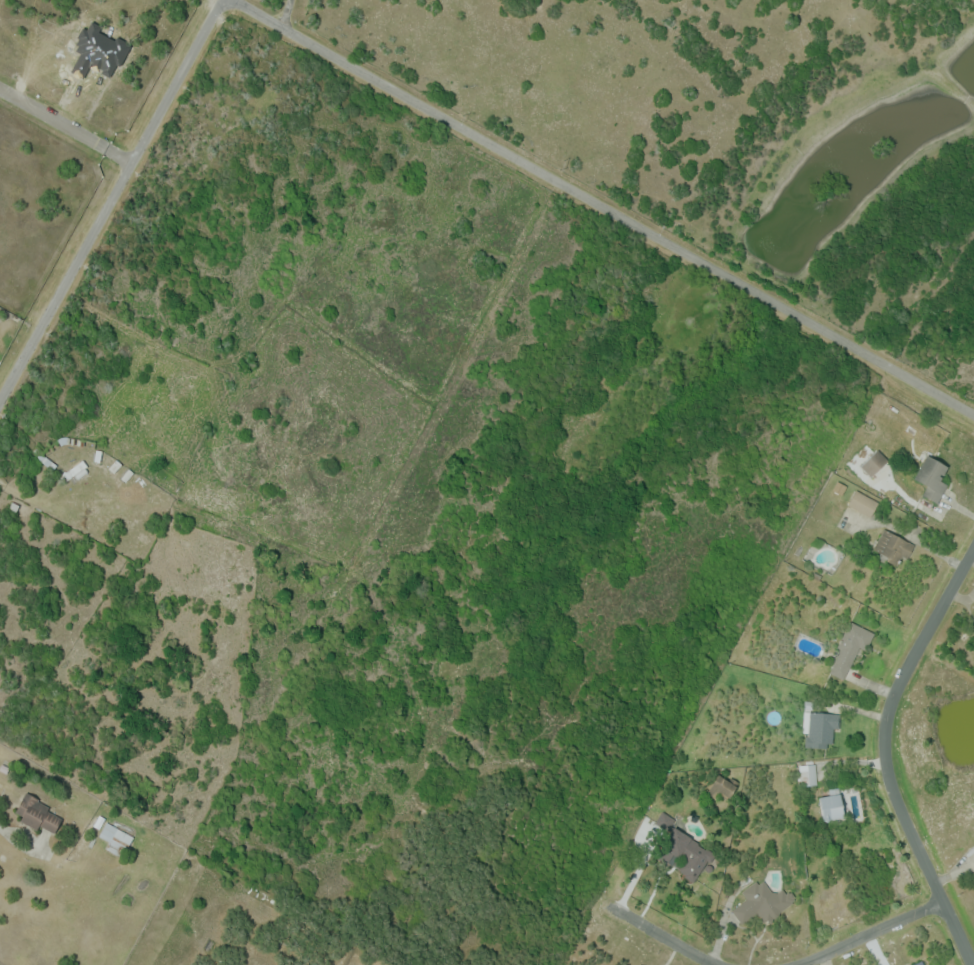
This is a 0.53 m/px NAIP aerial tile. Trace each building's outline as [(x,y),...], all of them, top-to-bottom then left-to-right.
[(58,466),(52,472),(32,451),(38,445),(58,466)] [(878,449),(888,460),(871,477),(861,466),(878,449)] [(948,466),(939,483),(946,487),(937,503),(922,495),(927,487),(912,479),(926,454),(948,466)] [(83,460),(88,466),(66,482),(62,476),(83,460)] [(842,496),(832,491),(838,480),(847,486),(842,496)] [(848,504),(856,490),(879,502),(871,517),(848,504)] [(915,546),(907,559),(903,557),(897,567),(887,561),(884,567),(868,557),(885,528),(915,546)] [(837,647),(850,620),(875,633),(867,650),(861,646),(844,681),(830,674),(841,650),(837,647)] [(840,714),(839,729),(835,729),(834,745),(827,744),(827,750),(805,748),(806,736),(808,736),(808,732),(804,732),(805,720),(809,721),(810,711),(840,714)] [(817,785),(800,786),(798,765),(815,763),(817,785)] [(738,782),(729,798),(721,792),(716,800),(707,793),(721,771),(738,782)] [(823,822),(819,797),(830,795),(829,789),(840,787),(844,818),(823,822)] [(26,791),(40,799),(39,801),(50,807),(49,811),(63,819),(54,834),(41,826),(37,831),(20,821),(23,817),(15,812),(26,791)] [(662,811),(675,819),(668,831),(655,823),(662,811)] [(99,836),(108,821),(135,837),(122,859),(106,849),(110,842),(99,836)] [(717,853),(696,885),(679,874),(684,866),(676,860),(671,868),(654,857),(674,825),(717,853)] [(747,898),(741,891),(757,879),(758,883),(764,880),(773,892),(777,892),(783,889),(784,890),(789,887),(799,900),(767,925),(757,911),(741,923),(731,910),(747,898)]
